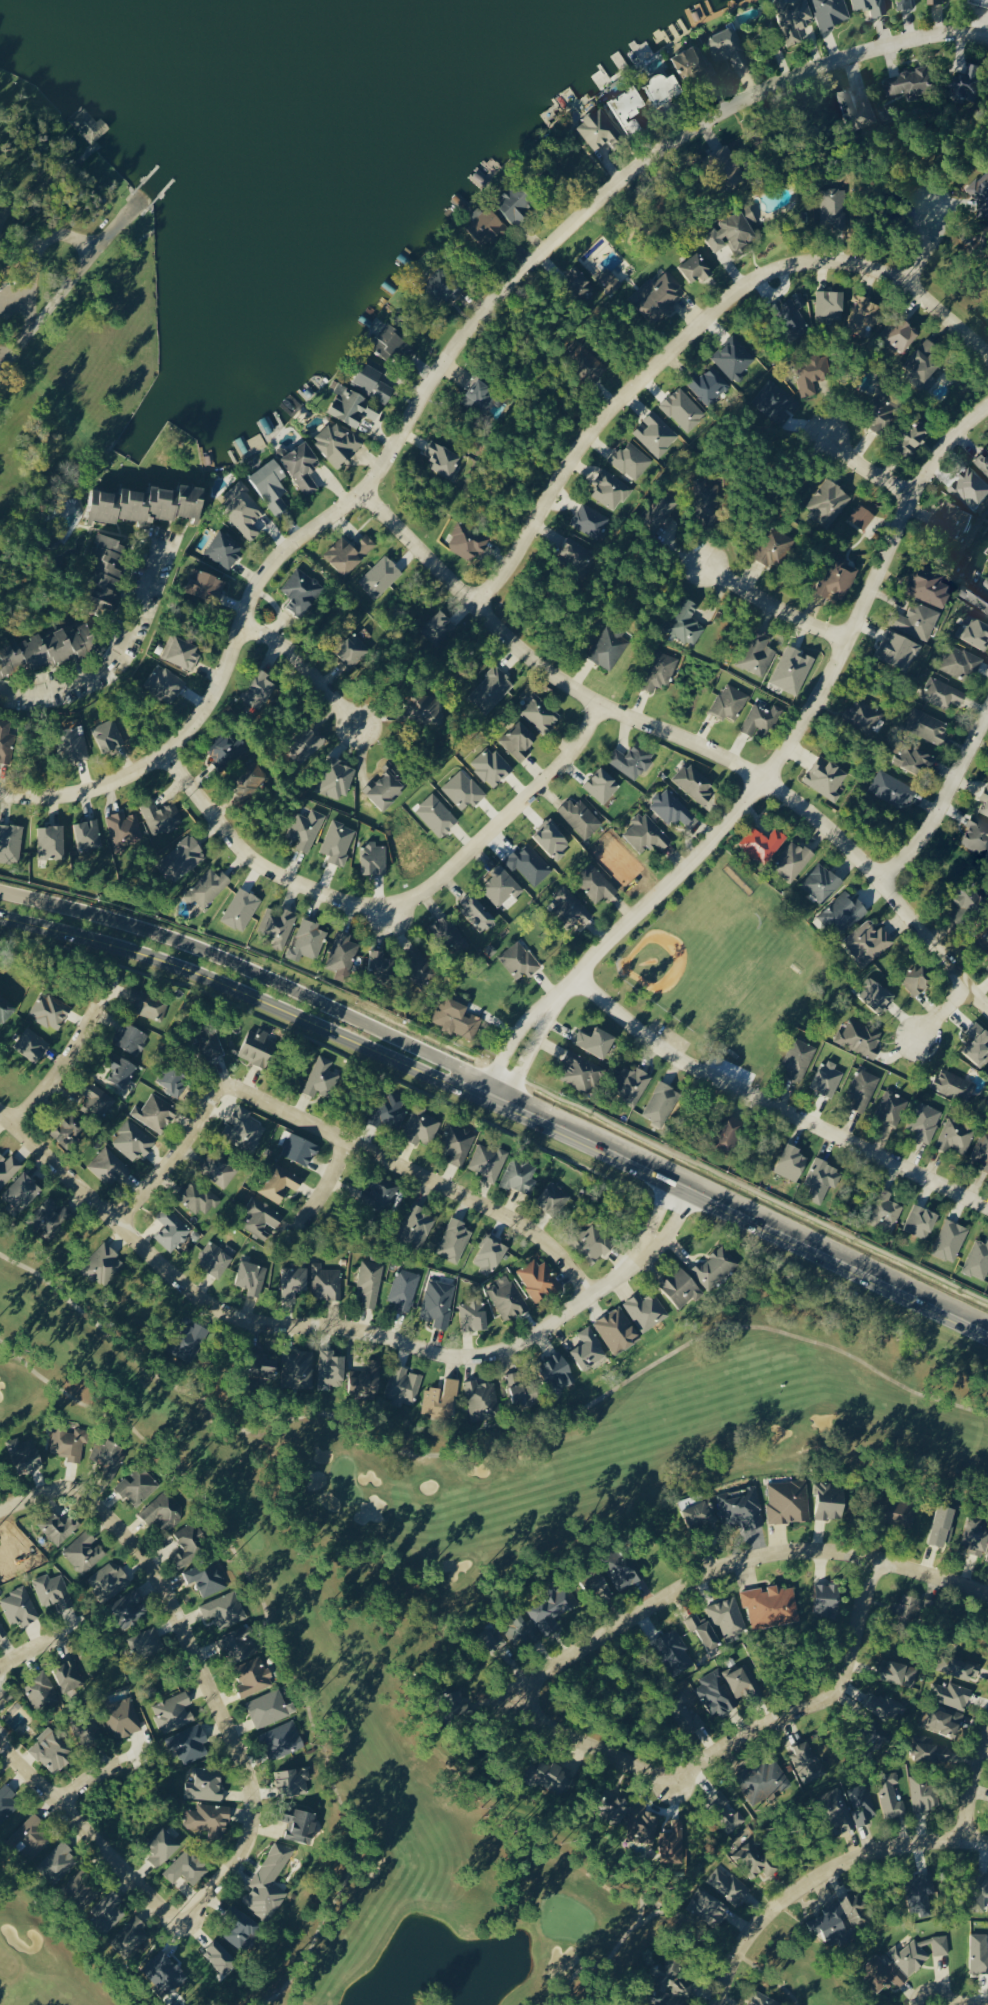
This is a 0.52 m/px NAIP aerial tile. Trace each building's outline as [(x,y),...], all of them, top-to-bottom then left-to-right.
[(789,2),(788,0),(775,0),(788,46),(803,41),(799,28),(816,23),(810,0),(795,0),(789,2)] [(846,0),(812,0),(821,30),(852,20),(846,0)] [(882,0),(852,0),(855,11),(871,7),(873,17),(885,14),(882,0)] [(899,9),(913,8),(913,0),(898,0),(899,9)] [(706,38),(716,63),(730,57),(734,69),(750,64),(736,27),(706,38)] [(711,72),(701,44),(675,54),(686,82),(711,72)] [(987,64),(972,62),(971,74),(959,73),(957,96),(984,99),(987,64)] [(888,74),(891,95),(907,93),(907,94),(943,89),(941,67),(888,74)] [(675,70),(646,84),(656,107),(686,93),(675,70)] [(607,101),(621,129),(630,125),(626,118),(648,107),(637,85),(607,101)] [(899,117),(895,106),(877,111),(873,99),(862,103),(857,87),(839,92),(851,132),(899,117)] [(621,133),(601,107),(576,126),(595,152),(621,133)] [(710,155),(729,188),(748,177),(729,144),(710,155)] [(969,201),(987,200),(987,168),(985,168),(986,183),(968,184),(969,201)] [(528,217),(524,212),(535,202),(520,183),(497,201),(517,226),(528,217)] [(819,189),(819,225),(846,225),(846,188),(819,189)] [(510,226),(488,206),(466,230),(483,246),(489,239),(494,244),(510,226)] [(715,252),(732,244),(737,255),(750,249),(747,242),(759,237),(753,223),(759,221),(752,206),(720,221),(723,227),(707,234),(715,252)] [(716,274),(700,252),(680,266),(693,283),(702,277),(705,281),(716,274)] [(449,303),(464,284),(440,265),(424,285),(449,303)] [(573,270),(573,294),(591,294),(591,270),(573,270)] [(654,283),(650,279),(629,298),(655,326),(674,309),(672,306),(686,293),(667,272),(654,283)] [(816,318),(844,319),(845,291),(817,291),(816,318)] [(799,309),(807,304),(802,293),(794,297),(799,309)] [(879,303),(869,302),(869,295),(852,295),(851,325),(878,326),(879,303)] [(791,338),(807,333),(795,298),(779,304),(791,338)] [(880,336),(907,352),(920,330),(901,319),(896,327),(888,323),(880,336)] [(372,345),(394,361),(411,338),(389,322),(372,345)] [(711,357),(737,385),(747,376),(742,371),(756,359),(734,335),(711,357)] [(939,347),(928,337),(905,364),(931,387),(938,379),(933,375),(943,364),(933,355),(939,347)] [(597,379),(610,366),(582,341),(570,355),(597,379)] [(828,355),(795,362),(802,397),(817,393),(814,381),(833,378),(828,355)] [(353,382),(387,402),(395,388),(379,378),(386,366),(368,356),(353,382)] [(730,383),(712,366),(697,382),(715,399),(730,383)] [(501,406),(509,394),(480,375),(463,401),(485,415),(494,402),(501,406)] [(328,413),(359,426),(364,414),(377,420),(381,411),(366,405),(370,396),(338,382),(334,392),(337,393),(328,413)] [(877,393),(866,428),(889,435),(900,400),(877,393)] [(642,422),(632,432),(659,457),(680,435),(653,410),(642,422)] [(363,443),(336,418),(314,442),(341,467),(363,443)] [(929,424),(912,418),(900,452),(918,458),(929,424)] [(308,440),(282,455),(306,496),(320,488),(310,471),(322,465),(308,440)] [(426,454),(433,457),(429,468),(451,477),(461,451),(431,440),(426,454)] [(603,459),(611,450),(612,451),(615,448),(618,449),(625,441),(648,460),(631,480),(630,480),(628,483),(617,474),(619,473),(603,459)] [(987,471),(987,449),(977,461),(987,471)] [(281,495),(289,490),(281,479),(288,473),(275,456),(246,478),(259,494),(260,493),(277,514),(289,505),(281,495)] [(987,505),(987,478),(970,465),(952,492),(983,512),(987,505)] [(594,471),(595,472),(598,467),(629,489),(619,503),(616,501),(609,510),(586,494),(590,489),(588,488),(590,485),(586,482),(594,471)] [(688,478),(700,478),(700,484),(713,484),(712,524),(702,524),(702,522),(698,522),(699,518),(688,518),(688,478)] [(807,507),(823,518),(820,523),(829,530),(852,495),(827,478),(807,507)] [(225,513),(250,539),(257,531),(252,525),(268,510),(239,480),(221,497),(231,507),(225,513)] [(94,486),(90,519),(119,523),(120,515),(155,520),(156,515),(178,518),(178,513),(192,515),(191,521),(203,522),(207,485),(182,482),(182,487),(153,483),(152,489),(124,486),(124,490),(94,486)] [(669,527),(674,515),(672,515),(680,497),(658,488),(646,517),(669,527)] [(973,534),(981,513),(949,500),(944,514),(935,510),(929,524),(947,532),(950,524),(973,534)] [(609,515),(581,502),(571,524),(599,538),(609,515)] [(849,521),(867,530),(875,512),(856,504),(849,521)] [(490,537),(458,522),(446,548),(472,561),(475,553),(481,555),(490,537)] [(753,555),(777,568),(787,550),(791,553),(798,540),(770,525),(753,555)] [(117,600),(120,588),(115,586),(129,539),(99,530),(92,554),(99,556),(91,582),(97,584),(95,593),(117,600)] [(230,569),(245,547),(219,530),(205,552),(230,569)] [(344,575),(377,544),(367,533),(354,545),(344,534),(324,553),(344,575)] [(593,548),(566,536),(558,556),(584,568),(593,548)] [(358,581),(375,598),(404,571),(386,554),(358,581)] [(818,591),(844,601),(859,565),(832,555),(818,591)] [(906,591),(943,607),(953,584),(943,580),(945,574),(918,562),(906,591)] [(209,598),(212,589),(221,593),(227,579),(196,566),(187,588),(209,598)] [(325,587),(299,566),(281,587),(293,598),(288,604),(301,616),(325,587)] [(987,580),(972,572),(958,596),(987,613),(987,578),(987,580)] [(695,646),(706,624),(692,617),(699,602),(687,595),(668,632),(695,646)] [(907,615),(894,611),(889,625),(929,640),(940,610),(913,600),(907,615)] [(429,643),(436,636),(440,640),(456,625),(441,609),(417,631),(429,643)] [(986,650),(987,647),(987,623),(968,612),(957,633),(986,650)] [(92,620),(42,636),(41,631),(31,635),(32,637),(19,641),(17,638),(0,643),(0,663),(4,676),(17,672),(17,671),(53,659),(55,663),(101,648),(92,620)] [(588,657),(613,670),(630,637),(605,624),(588,657)] [(738,665),(765,677),(777,649),(768,644),(772,635),(754,627),(738,665)] [(919,639),(886,629),(877,659),(911,668),(919,639)] [(337,648),(352,665),(370,647),(355,631),(337,648)] [(202,645),(171,633),(162,657),(193,669),(202,645)] [(802,648),(788,642),(770,682),(799,695),(816,657),(801,651),(802,648)] [(939,669),(958,677),(961,672),(974,677),(982,658),(949,644),(939,669)] [(642,687),(655,692),(658,683),(667,687),(678,658),(656,649),(642,687)] [(163,669),(156,665),(146,686),(176,702),(187,679),(164,667),(163,669)] [(515,684),(497,665),(467,695),(485,714),(515,684)] [(249,684),(257,689),(253,694),(267,702),(279,682),(267,676),(270,672),(260,666),(249,684)] [(920,696),(947,709),(951,700),(961,705),(967,693),(931,675),(920,696)] [(712,714),(737,723),(749,692),(723,682),(712,714)] [(521,711),(544,734),(561,716),(531,688),(523,697),(529,703),(521,711)] [(443,722),(443,712),(439,712),(440,694),(411,694),(410,721),(443,722)] [(871,732),(881,708),(854,697),(844,721),(871,732)] [(781,707),(774,703),(770,711),(755,703),(741,729),(753,735),(758,726),(768,732),(781,707)] [(950,724),(914,706),(904,726),(941,744),(950,724)] [(104,753),(126,742),(113,717),(92,728),(104,753)] [(0,718),(0,760),(12,761),(15,733),(10,733),(11,720),(0,718)] [(540,739),(521,719),(503,736),(522,756),(540,739)] [(300,762),(325,743),(310,724),(295,735),(298,738),(287,746),(300,762)] [(73,761),(90,758),(84,732),(80,733),(79,725),(64,729),(66,739),(59,740),(62,755),(71,753),(73,761)] [(241,735),(236,740),(226,729),(206,747),(223,767),(249,745),(241,735)] [(628,755),(616,747),(607,760),(638,780),(656,753),(637,741),(628,755)] [(934,755),(917,746),(913,753),(901,747),(894,761),(922,776),(934,755)] [(805,784),(838,799),(841,792),(838,791),(849,768),(818,755),(805,784)] [(348,798),(355,764),(327,758),(320,792),(348,798)] [(229,776),(243,796),(269,779),(255,759),(229,776)] [(382,810),(400,794),(395,788),(407,778),(391,759),(381,767),(385,772),(364,789),(382,810)] [(707,788),(713,781),(689,761),(673,779),(703,807),(714,795),(707,788)] [(604,804),(623,784),(602,766),(584,786),(604,804)] [(917,789),(880,768),(868,790),(905,811),(917,789)] [(987,816),(987,781),(979,798),(984,801),(979,811),(987,816)] [(649,805),(671,826),(679,818),(686,825),(696,815),(666,787),(649,805)] [(459,821),(433,792),(414,810),(440,838),(459,821)] [(183,824),(176,802),(157,808),(154,799),(141,804),(150,835),(183,824)] [(575,804),(570,799),(557,811),(585,840),(603,823),(581,799),(575,804)] [(309,853),(326,814),(312,808),(308,817),(297,812),(286,835),(299,841),(296,847),(309,853)] [(105,815),(113,846),(143,838),(136,813),(125,816),(124,810),(105,815)] [(624,834),(639,848),(644,843),(651,850),(656,845),(662,851),(673,840),(640,810),(630,820),(634,823),(624,834)] [(969,826),(961,844),(986,856),(987,851),(987,823),(972,815),(967,825),(969,826)] [(345,866),(349,855),(347,854),(356,828),(332,819),(321,851),(329,854),(327,860),(345,866)] [(0,822),(0,861),(18,864),(24,826),(0,822)] [(65,854),(64,824),(38,825),(39,858),(51,858),(51,854),(65,854)] [(743,843),(753,848),(749,854),(768,865),(787,834),(775,827),(769,836),(753,826),(743,843)] [(208,855),(191,833),(177,844),(179,845),(157,863),(172,883),(208,855)] [(814,854),(795,839),(772,867),(791,883),(814,854)] [(362,873),(386,873),(386,845),(376,845),(376,843),(361,843),(362,873)] [(800,883),(822,904),(844,881),(821,860),(800,883)] [(574,879),(596,903),(605,895),(609,900),(619,890),(592,862),(574,879)] [(183,895),(192,903),(195,899),(205,908),(232,879),(223,870),(219,874),(211,866),(183,895)] [(951,913),(958,926),(987,909),(987,907),(975,884),(953,896),(960,908),(951,913)] [(595,914),(563,885),(553,896),(561,904),(557,909),(573,924),(578,919),(585,925),(595,914)] [(852,898),(849,892),(823,907),(837,932),(870,914),(859,895),(852,898)] [(459,908),(482,933),(497,918),(474,894),(459,908)] [(283,950),(298,913),(283,907),(281,911),(268,906),(258,930),(276,938),(272,946),(283,950)] [(429,928),(456,953),(470,938),(443,913),(429,928)] [(327,931),(318,928),(320,923),(304,917),(292,949),(316,959),(327,931)] [(842,940),(862,967),(896,942),(883,925),(878,929),(870,919),(842,940)] [(358,943),(349,940),(351,934),(338,930),(326,966),(349,973),(358,943)] [(529,977),(542,966),(520,939),(498,956),(517,980),(526,972),(529,977)] [(400,957),(424,983),(439,970),(415,944),(400,957)] [(394,957),(385,956),(385,949),(371,949),(370,973),(394,974),(394,957)] [(936,979),(920,961),(900,979),(916,997),(936,979)] [(896,995),(872,976),(858,993),(881,1013),(896,995)] [(135,1014),(164,1020),(169,997),(131,990),(129,1002),(137,1004),(135,1014)] [(18,1007),(0,991),(0,1027),(18,1007)] [(432,1021),(443,1025),(442,1028),(452,1032),(453,1030),(475,1038),(483,1018),(465,1011),(470,998),(453,991),(449,1002),(441,999),(432,1021)] [(839,1030),(834,1041),(877,1060),(881,1048),(878,1047),(884,1032),(850,1018),(844,1032),(839,1030)] [(113,1043),(139,1055),(149,1033),(124,1020),(113,1043)] [(974,1040),(965,1049),(982,1066),(987,1059),(987,1030),(978,1020),(966,1032),(974,1040)] [(618,1036),(599,1025),(593,1036),(580,1029),(574,1041),(605,1059),(618,1036)] [(37,1063),(51,1043),(28,1026),(14,1046),(37,1063)] [(204,1060),(223,1055),(217,1027),(198,1031),(204,1060)] [(240,1057),(269,1067),(277,1041),(267,1038),(270,1031),(261,1028),(259,1033),(249,1029),(240,1057)] [(815,1045),(792,1038),(782,1069),(789,1071),(787,1077),(803,1082),(815,1045)] [(590,1095),(606,1069),(573,1049),(557,1075),(590,1095)] [(138,1062),(110,1052),(106,1064),(113,1067),(107,1082),(127,1090),(138,1062)] [(334,1060),(320,1054),(303,1091),(315,1097),(318,1090),(330,1096),(339,1074),(330,1070),(334,1060)] [(833,1096),(844,1072),(835,1068),(838,1063),(825,1058),(812,1087),(833,1096)] [(179,1096),(191,1073),(169,1061),(157,1084),(179,1096)] [(636,1108),(652,1073),(636,1066),(635,1070),(625,1066),(614,1091),(627,1097),(625,1102),(636,1108)] [(881,1076),(859,1067),(848,1094),(856,1098),(852,1107),(865,1113),(881,1076)] [(977,1084),(942,1067),(932,1087),(967,1105),(977,1084)] [(682,1091),(659,1080),(643,1117),(665,1127),(682,1091)] [(105,1117),(116,1098),(93,1083),(85,1096),(89,1098),(85,1105),(105,1117)] [(407,1098),(388,1088),(369,1122),(385,1130),(389,1122),(399,1127),(408,1111),(401,1108),(407,1098)] [(910,1100),(887,1089),(874,1117),(897,1128),(910,1100)] [(136,1105),(130,1113),(162,1134),(179,1109),(153,1092),(142,1109),(136,1105)] [(943,1111),(919,1102),(908,1129),(916,1132),(914,1137),(930,1143),(943,1111)] [(432,1144),(441,1119),(424,1113),(426,1107),(415,1103),(403,1137),(419,1143),(420,1140),(432,1144)] [(249,1118),(253,1110),(239,1104),(230,1122),(235,1124),(228,1138),(255,1151),(267,1126),(249,1118)] [(746,1121),(730,1113),(716,1143),(733,1151),(746,1121)] [(62,1147),(86,1131),(77,1118),(69,1123),(65,1117),(49,1128),(62,1147)] [(975,1127),(947,1117),(936,1147),(947,1151),(948,1147),(966,1153),(975,1127)] [(157,1140),(128,1120),(110,1143),(133,1160),(139,1153),(144,1157),(157,1140)] [(449,1161),(461,1167),(478,1134),(451,1121),(437,1147),(452,1154),(449,1161)] [(281,1154),(310,1166),(319,1143),(291,1131),(281,1154)] [(987,1169),(987,1134),(982,1132),(969,1161),(987,1169)] [(808,1156),(800,1153),(802,1146),(788,1141),(777,1173),(800,1181),(808,1156)] [(509,1151),(499,1147),(497,1151),(479,1143),(467,1169),(496,1181),(509,1151)] [(128,1166),(106,1145),(87,1166),(108,1187),(128,1166)] [(198,1169),(226,1187),(239,1168),(211,1150),(198,1169)] [(6,1160),(0,1154),(0,1189),(24,1164),(12,1154),(6,1160)] [(501,1185),(527,1193),(536,1164),(510,1156),(501,1185)] [(822,1203),(830,1185),(836,1188),(845,1170),(816,1157),(799,1193),(822,1203)] [(259,1193),(280,1204),(285,1196),(281,1193),(286,1185),(297,1191),(304,1179),(276,1163),(259,1193)] [(1,1195),(20,1213),(43,1188),(25,1171),(1,1195)] [(373,1175),(363,1203),(389,1212),(399,1184),(373,1175)] [(219,1198),(191,1177),(177,1196),(205,1218),(219,1198)] [(537,1204),(557,1215),(569,1191),(549,1181),(537,1204)] [(864,1219),(891,1233),(904,1206),(890,1199),(893,1192),(881,1186),(864,1219)] [(62,1205),(48,1195),(27,1222),(52,1240),(74,1211),(64,1203),(62,1205)] [(242,1227),(270,1241),(274,1234),(265,1229),(268,1223),(277,1228),(285,1214),(251,1197),(244,1211),(249,1214),(242,1227)] [(424,1206),(411,1202),(399,1239),(423,1247),(433,1217),(422,1213),(424,1206)] [(928,1239),(939,1212),(914,1203),(903,1230),(928,1239)] [(155,1237),(171,1252),(192,1229),(166,1205),(155,1216),(165,1225),(155,1237)] [(436,1253),(459,1263),(473,1231),(464,1227),(467,1222),(452,1216),(436,1253)] [(969,1228),(945,1218),(931,1253),(954,1263),(969,1228)] [(595,1262),(602,1252),(606,1255),(616,1242),(591,1223),(574,1246),(595,1262)] [(481,1267),(479,1271),(491,1278),(508,1245),(487,1234),(473,1262),(481,1267)] [(985,1281),(987,1274),(987,1238),(986,1242),(975,1238),(962,1271),(985,1281)] [(221,1277),(237,1250),(227,1244),(224,1248),(209,1239),(195,1262),(221,1277)] [(117,1256),(119,1253),(106,1241),(79,1268),(94,1283),(105,1272),(112,1279),(126,1264),(117,1256)] [(692,1269),(706,1289),(739,1264),(725,1245),(692,1269)] [(536,1303),(561,1288),(541,1255),(516,1270),(536,1303)] [(268,1266),(243,1259),(235,1284),(249,1288),(247,1293),(259,1297),(268,1266)] [(358,1288),(363,1288),(361,1306),(377,1308),(383,1263),(361,1260),(358,1288)] [(322,1269),(322,1262),(312,1262),(313,1299),(341,1299),(341,1269),(322,1269)] [(659,1285),(685,1309),(704,1289),(679,1265),(659,1285)] [(283,1300),(295,1301),(295,1290),(308,1290),(309,1267),(284,1267),(283,1300)] [(396,1308),(410,1312),(420,1273),(397,1268),(389,1301),(397,1303),(396,1308)] [(421,1317),(434,1320),(433,1326),(448,1329),(456,1284),(428,1279),(421,1317)] [(506,1321),(530,1307),(513,1280),(499,1288),(495,1283),(486,1288),(506,1321)] [(654,1291),(644,1298),(639,1292),(623,1303),(645,1333),(670,1314),(654,1291)] [(487,1310),(483,1310),(481,1295),(467,1297),(468,1303),(457,1304),(461,1332),(490,1328),(487,1310)] [(615,1355),(642,1340),(622,1305),(595,1321),(615,1355)] [(193,1363),(209,1328),(195,1321),(193,1325),(187,1322),(179,1339),(182,1341),(176,1355),(193,1363)] [(609,1355),(590,1325),(578,1333),(584,1342),(572,1350),(584,1370),(609,1355)] [(313,1349),(283,1349),(284,1386),(313,1386),(313,1349)] [(345,1355),(335,1355),(335,1349),(321,1349),(320,1384),(335,1384),(335,1377),(345,1377),(345,1355)] [(554,1392),(577,1383),(565,1351),(542,1360),(554,1392)] [(350,1371),(349,1393),(380,1394),(381,1360),(371,1359),(371,1372),(350,1371)] [(423,1375),(407,1371),(409,1367),(395,1363),(383,1401),(402,1407),(403,1402),(414,1405),(423,1375)] [(257,1384),(276,1386),(279,1366),(260,1364),(257,1384)] [(533,1379),(526,1383),(519,1369),(504,1376),(520,1408),(542,1397),(533,1379)] [(422,1413),(455,1417),(459,1379),(446,1377),(445,1389),(425,1387),(422,1413)] [(478,1384),(477,1379),(465,1381),(471,1420),(500,1415),(495,1381),(478,1384)] [(51,1453),(68,1455),(67,1461),(81,1463),(83,1442),(89,1442),(90,1430),(72,1428),(72,1426),(54,1424),(51,1453)] [(89,1459),(107,1466),(104,1474),(113,1478),(126,1446),(99,1435),(89,1459)] [(20,1475),(45,1465),(34,1437),(20,1442),(18,1437),(6,1442),(20,1475)] [(117,1485),(136,1507),(160,1486),(141,1463),(127,1475),(128,1475),(117,1485)] [(809,1521),(807,1480),(767,1482),(769,1523),(809,1521)] [(817,1517),(846,1518),(848,1488),(831,1487),(831,1482),(819,1481),(817,1517)] [(717,1494),(723,1526),(739,1523),(741,1530),(764,1526),(756,1486),(717,1494)] [(182,1519),(177,1514),(184,1508),(166,1489),(139,1514),(150,1526),(157,1520),(168,1531),(182,1519)] [(681,1510),(689,1530),(716,1519),(708,1499),(681,1510)] [(915,1521),(915,1500),(883,1499),(882,1520),(915,1521)] [(930,1543),(947,1547),(957,1508),(940,1504),(930,1543)] [(57,1513),(45,1522),(48,1525),(42,1530),(55,1546),(82,1526),(73,1514),(63,1522),(57,1513)] [(963,1538),(971,1541),(967,1551),(982,1558),(987,1545),(987,1532),(987,1529),(987,1522),(973,1515),(963,1538)] [(174,1533),(184,1550),(173,1556),(179,1567),(213,1549),(197,1520),(174,1533)] [(98,1540),(87,1528),(61,1552),(83,1575),(107,1553),(96,1542),(98,1540)] [(631,1552),(624,1557),(621,1551),(603,1562),(620,1592),(645,1577),(631,1552)] [(189,1584),(196,1581),(203,1598),(228,1588),(217,1558),(184,1571),(189,1584)] [(132,1582),(121,1566),(115,1570),(110,1562),(84,1581),(102,1605),(132,1582)] [(613,1592),(604,1573),(593,1578),(601,1597),(613,1592)] [(33,1578),(42,1607),(53,1603),(54,1609),(72,1605),(63,1574),(49,1578),(48,1574),(33,1578)] [(814,1607),(839,1608),(841,1584),(815,1583),(814,1607)] [(741,1591),(743,1607),(749,1606),(752,1627),(799,1622),(795,1586),(779,1588),(779,1584),(768,1585),(768,1588),(741,1591)] [(530,1609),(543,1636),(561,1628),(556,1617),(579,1606),(570,1586),(558,1591),(555,1586),(542,1592),(546,1601),(530,1609)] [(39,1620),(27,1587),(0,1596),(10,1625),(22,1621),(23,1625),(39,1620)] [(108,1606),(124,1629),(150,1612),(143,1601),(145,1600),(137,1587),(108,1606)] [(248,1618),(236,1590),(199,1606),(206,1620),(214,1617),(219,1630),(248,1618)] [(924,1595),(895,1597),(896,1621),(925,1619),(924,1595)] [(706,1606),(713,1627),(720,1625),(724,1638),(747,1630),(736,1596),(706,1606)] [(541,1638),(537,1628),(530,1631),(523,1613),(502,1622),(514,1649),(541,1638)] [(711,1620),(702,1624),(698,1614),(686,1619),(691,1630),(698,1627),(708,1651),(722,1645),(711,1620)] [(258,1653),(251,1637),(255,1635),(250,1624),(220,1638),(233,1665),(258,1653)] [(164,1648),(157,1627),(123,1638),(127,1650),(134,1648),(137,1657),(164,1648)] [(695,1665),(687,1650),(689,1649),(677,1628),(655,1640),(675,1676),(695,1665)] [(232,1668),(245,1697),(274,1684),(261,1655),(232,1668)] [(981,1664),(943,1656),(940,1672),(977,1680),(981,1664)] [(913,1687),(918,1667),(883,1658),(878,1678),(913,1687)] [(83,1686),(77,1660),(55,1666),(61,1691),(83,1686)] [(737,1700),(760,1691),(749,1665),(726,1674),(737,1700)] [(699,1678),(702,1686),(695,1689),(703,1705),(707,1703),(713,1714),(720,1711),(722,1715),(737,1707),(724,1681),(725,1681),(719,1668),(699,1678)] [(23,1685),(34,1710),(59,1699),(48,1674),(23,1685)] [(948,1686),(932,1682),(928,1699),(967,1710),(972,1688),(949,1682),(948,1686)] [(255,1728),(297,1713),(292,1702),(284,1705),(279,1690),(246,1701),(255,1728)] [(194,1722),(188,1704),(192,1703),(187,1691),(151,1704),(161,1733),(194,1722)] [(904,1705),(884,1693),(881,1699),(871,1693),(864,1705),(893,1723),(904,1705)] [(143,1729),(131,1696),(102,1707),(115,1740),(143,1729)] [(957,1737),(965,1713),(953,1709),(951,1714),(925,1705),(919,1725),(957,1737)] [(697,1707),(677,1713),(683,1734),(703,1728),(697,1707)] [(270,1760),(304,1747),(294,1720),(260,1733),(270,1760)] [(208,1740),(201,1723),(163,1739),(168,1750),(176,1747),(183,1764),(208,1754),(203,1742),(208,1740)] [(865,1743),(882,1751),(891,1732),(874,1724),(865,1743)] [(76,1752),(49,1727),(28,1749),(55,1775),(76,1752)] [(951,1745),(927,1743),(928,1735),(914,1735),(913,1761),(950,1763),(951,1745)] [(791,1748),(806,1783),(825,1775),(809,1740),(791,1748)] [(536,1759),(527,1775),(565,1796),(576,1777),(553,1764),(551,1768),(536,1759)] [(741,1770),(745,1798),(788,1792),(784,1762),(752,1767),(753,1769),(741,1770)] [(225,1770),(195,1767),(193,1782),(186,1781),(184,1797),(221,1801),(225,1770)] [(308,1794),(307,1779),(310,1779),(309,1767),(275,1770),(278,1797),(308,1794)] [(904,1800),(897,1801),(894,1784),(899,1783),(898,1772),(878,1775),(884,1818),(906,1815),(904,1800)] [(909,1777),(914,1813),(940,1809),(936,1783),(928,1784),(926,1774),(909,1777)] [(12,1798),(16,1793),(6,1783),(0,1790),(0,1825),(19,1805),(12,1798)] [(870,1823),(868,1817),(877,1815),(867,1783),(847,1790),(858,1827),(870,1823)] [(856,1827),(839,1788),(822,1795),(839,1835),(856,1827)] [(731,1833),(747,1822),(738,1809),(735,1811),(721,1790),(707,1800),(731,1833)] [(655,1842),(661,1815),(646,1812),(647,1806),(630,1801),(631,1798),(604,1791),(601,1805),(609,1807),(607,1816),(628,1821),(624,1835),(655,1842)] [(231,1806),(198,1803),(197,1810),(186,1809),(184,1829),(228,1834),(231,1806)] [(318,1814),(296,1808),(294,1815),(286,1813),(285,1821),(289,1822),(286,1838),(311,1844),(318,1814)] [(13,1833),(34,1855),(53,1837),(32,1815),(13,1833)] [(661,1832),(662,1861),(684,1861),(683,1819),(672,1819),(673,1832),(661,1832)] [(182,1845),(165,1827),(145,1845),(151,1851),(146,1856),(158,1869),(182,1845)] [(730,1856),(742,1869),(747,1865),(756,1876),(763,1870),(767,1876),(778,1866),(759,1846),(763,1843),(755,1834),(730,1856)] [(294,1851),(277,1841),(248,1887),(250,1888),(241,1903),(270,1921),(288,1892),(274,1883),(294,1851)] [(80,1861),(62,1842),(36,1867),(54,1886),(80,1861)] [(163,1874),(173,1884),(182,1874),(194,1885),(210,1868),(188,1847),(163,1874)] [(751,1889),(733,1873),(729,1877),(717,1867),(706,1880),(735,1907),(751,1889)] [(78,1904),(94,1889),(86,1880),(90,1876),(82,1868),(62,1887),(78,1904)] [(977,1872),(975,1911),(987,1912),(987,1872),(977,1872)] [(931,1915),(928,1891),(935,1891),(933,1874),(907,1877),(912,1917),(931,1915)] [(687,1908),(715,1926),(728,1905),(701,1887),(687,1908)] [(126,1914),(117,1905),(123,1900),(114,1890),(90,1912),(107,1931),(126,1914)] [(858,1892),(840,1900),(853,1929),(871,1921),(858,1892)] [(822,1908),(824,1914),(807,1921),(812,1933),(822,1929),(829,1945),(850,1936),(841,1915),(845,1914),(840,1901),(822,1908)] [(242,1949),(259,1923),(240,1910),(222,1936),(242,1949)] [(150,1935),(143,1929),(147,1924),(134,1914),(112,1942),(131,1957),(150,1935)] [(930,1957),(919,1945),(932,1944),(934,1956),(950,1954),(947,1936),(916,1940),(914,1938),(901,1951),(895,1944),(883,1956),(873,1957),(865,1965),(867,1980),(878,1992),(884,1986),(895,1985),(898,1988),(930,1957)] [(226,1975),(239,1960),(216,1940),(203,1954),(226,1975)] [(168,1996),(189,1978),(163,1949),(143,1968),(168,1996)] [(662,1989),(660,1994),(660,2004),(690,2004),(689,1995),(693,1985),(693,1981),(684,1979),(677,1979),(682,1963),(681,1959),(670,1955),(667,1962),(656,1963),(653,1971),(654,1986),(662,1989)] [(785,2003),(756,1989),(748,2004),(784,2004),(785,2003)]
